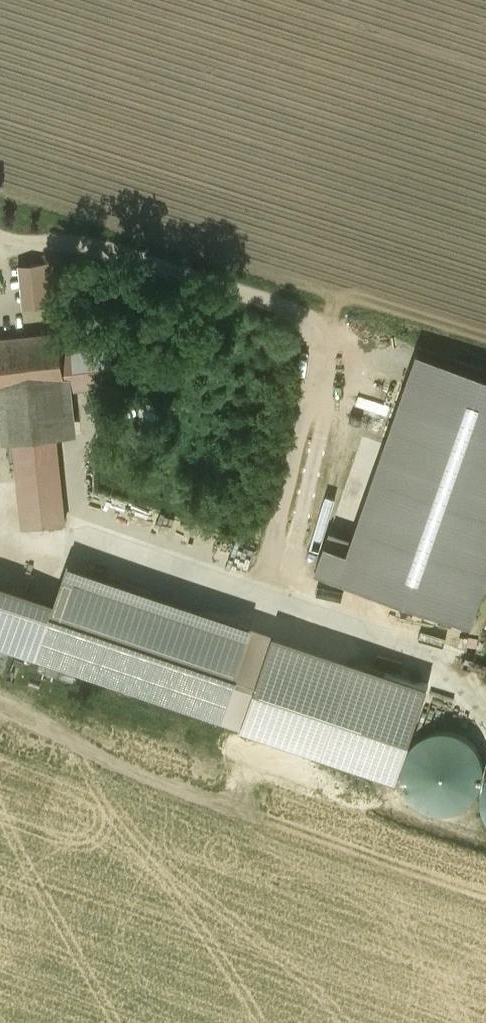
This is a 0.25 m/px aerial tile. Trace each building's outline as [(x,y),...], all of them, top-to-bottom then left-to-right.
[(52,261),(29,264),(33,303),(46,302),(48,316),(58,315),(52,261)] [(0,339),(0,389),(66,382),(63,352),(60,332),(0,339)] [(71,376),(72,390),(113,385),(109,347),(63,352),(66,377),(71,376)] [(0,383),(0,441),(14,440),(58,436),(77,434),(72,390),(71,376),(66,377),(0,383)] [(58,436),(14,440),(22,528),(66,524),(58,436)] [(251,626),(68,564),(56,600),(37,655),(220,717),(251,626)] [(37,655),(56,600),(0,581),(0,642),(37,655)] [(428,686),(273,634),(241,725),(396,778),(428,686)]
